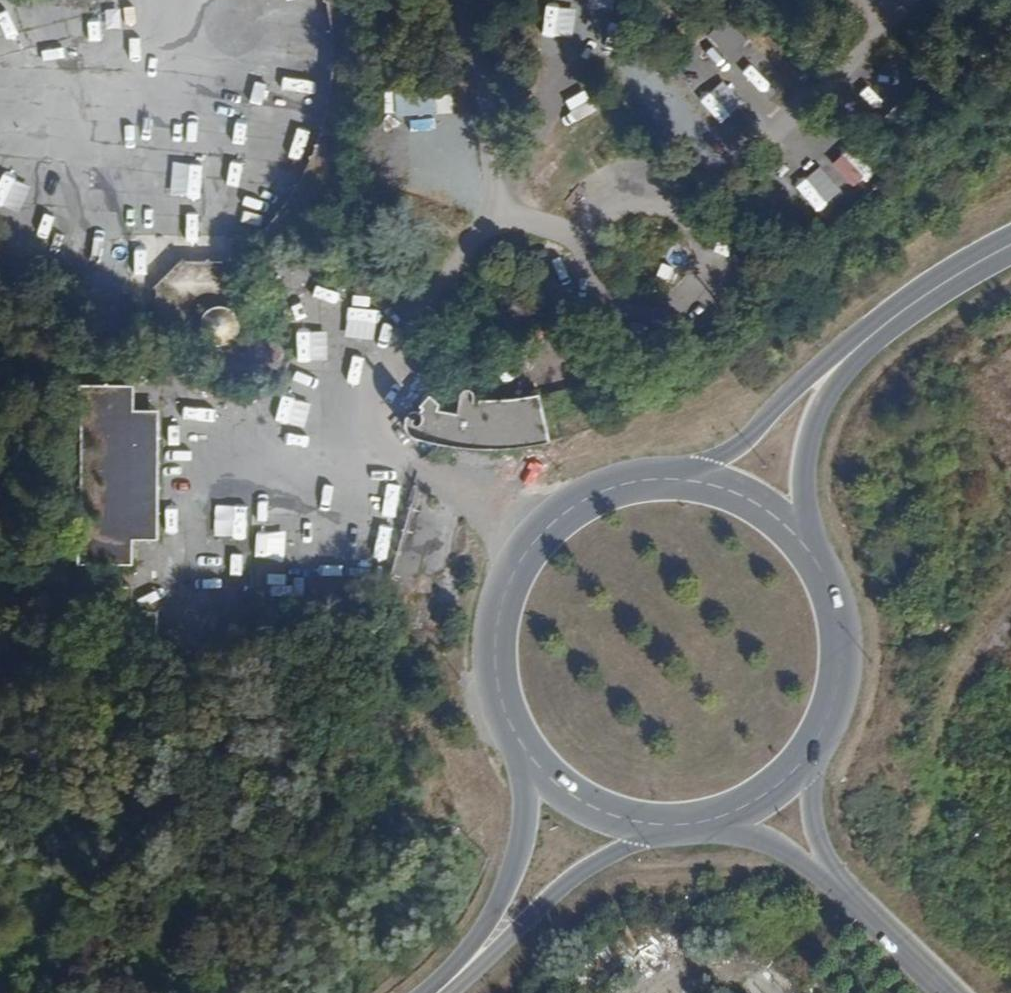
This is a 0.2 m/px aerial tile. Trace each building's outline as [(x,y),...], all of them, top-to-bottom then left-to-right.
[(11,21),(0,22),(0,49),(11,49),(11,21)] [(268,118),(272,89),(243,85),(239,114),(268,118)] [(215,152),(219,127),(203,124),(199,149),(215,152)] [(18,178),(0,175),(0,203),(14,205),(18,178)] [(222,343),(230,342),(236,339),(240,333),(242,326),(241,319),(237,313),(231,308),(224,306),(217,307),(211,311),(207,317),(205,324),(206,331),(210,337),(215,342),(222,343)] [(77,436),(66,436),(65,514),(78,514),(78,542),(90,542),(90,567),(145,567),(145,542),(172,541),(171,412),(144,412),(144,386),(90,385),(89,412),(79,411),(77,436)] [(513,454),(525,454),(530,454),(544,452),(566,448),(556,400),(497,403),(495,409),(491,409),(488,402),(485,400),(483,398),(481,398),(479,398),(470,404),(469,403),(470,398),(468,396),(462,394),(457,390),(447,399),(443,397),(430,407),(433,411),(418,414),(416,418),(415,421),(415,427),(416,430),(423,438),(427,438),(436,441),(451,446),(465,450),(477,452),(489,453),(513,454)] [(290,565),(320,566),(321,535),(291,534),(290,565)] [(333,538),(331,566),(363,568),(365,540),(333,538)] [(143,587),(82,587),(82,616),(113,616),(113,639),(168,639),(168,612),(143,612),(143,587)]
